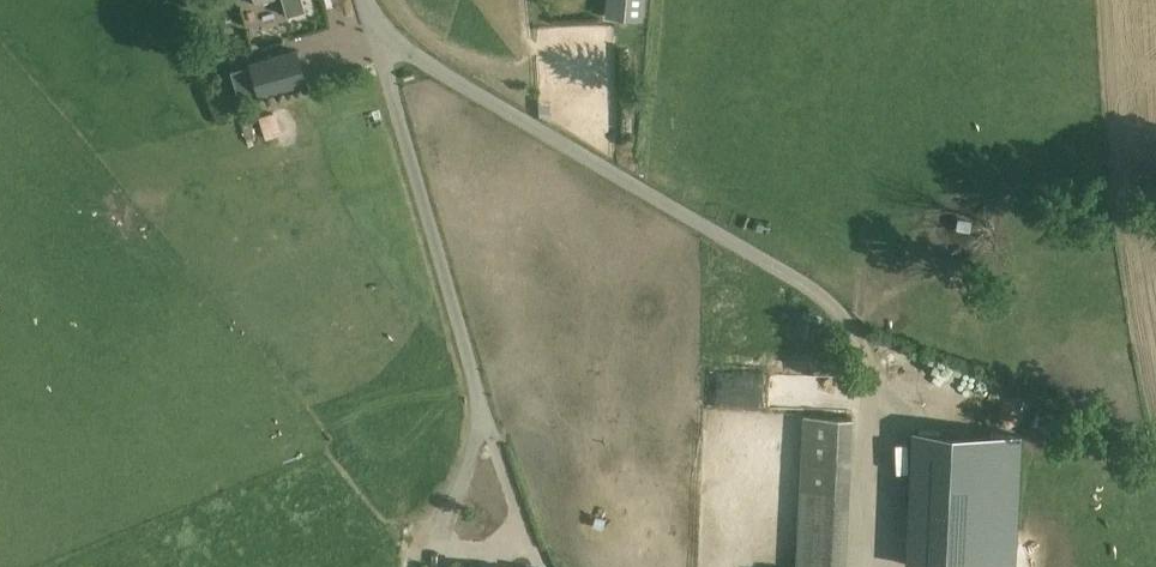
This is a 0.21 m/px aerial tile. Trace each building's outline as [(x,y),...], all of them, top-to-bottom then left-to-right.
[(286,12),(305,7),(303,0),(283,0),(286,12)] [(607,14),(640,17),(642,0),(608,0),(607,14)] [(297,49),(250,63),(260,96),(307,83),(297,49)] [(212,58),(221,80),(241,72),(233,50),(212,58)] [(804,415),(797,566),(845,566),(852,417),(804,415)] [(1021,435),(919,430),(913,566),(914,566),(1015,566),(1021,435)]
